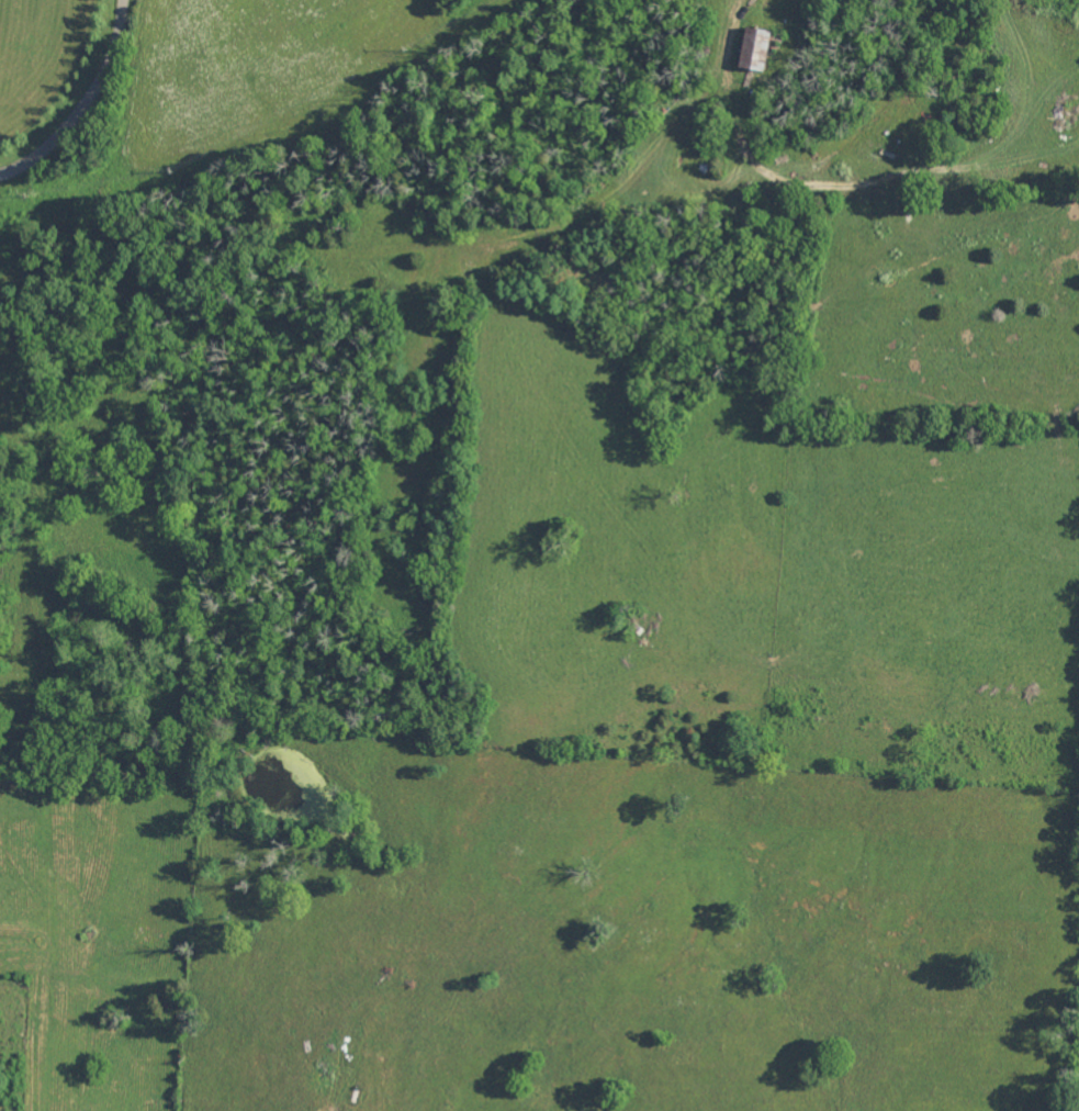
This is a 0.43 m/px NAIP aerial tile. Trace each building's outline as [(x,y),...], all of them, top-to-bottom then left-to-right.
[(764,73),(771,32),(745,28),(738,68),(764,73)]
